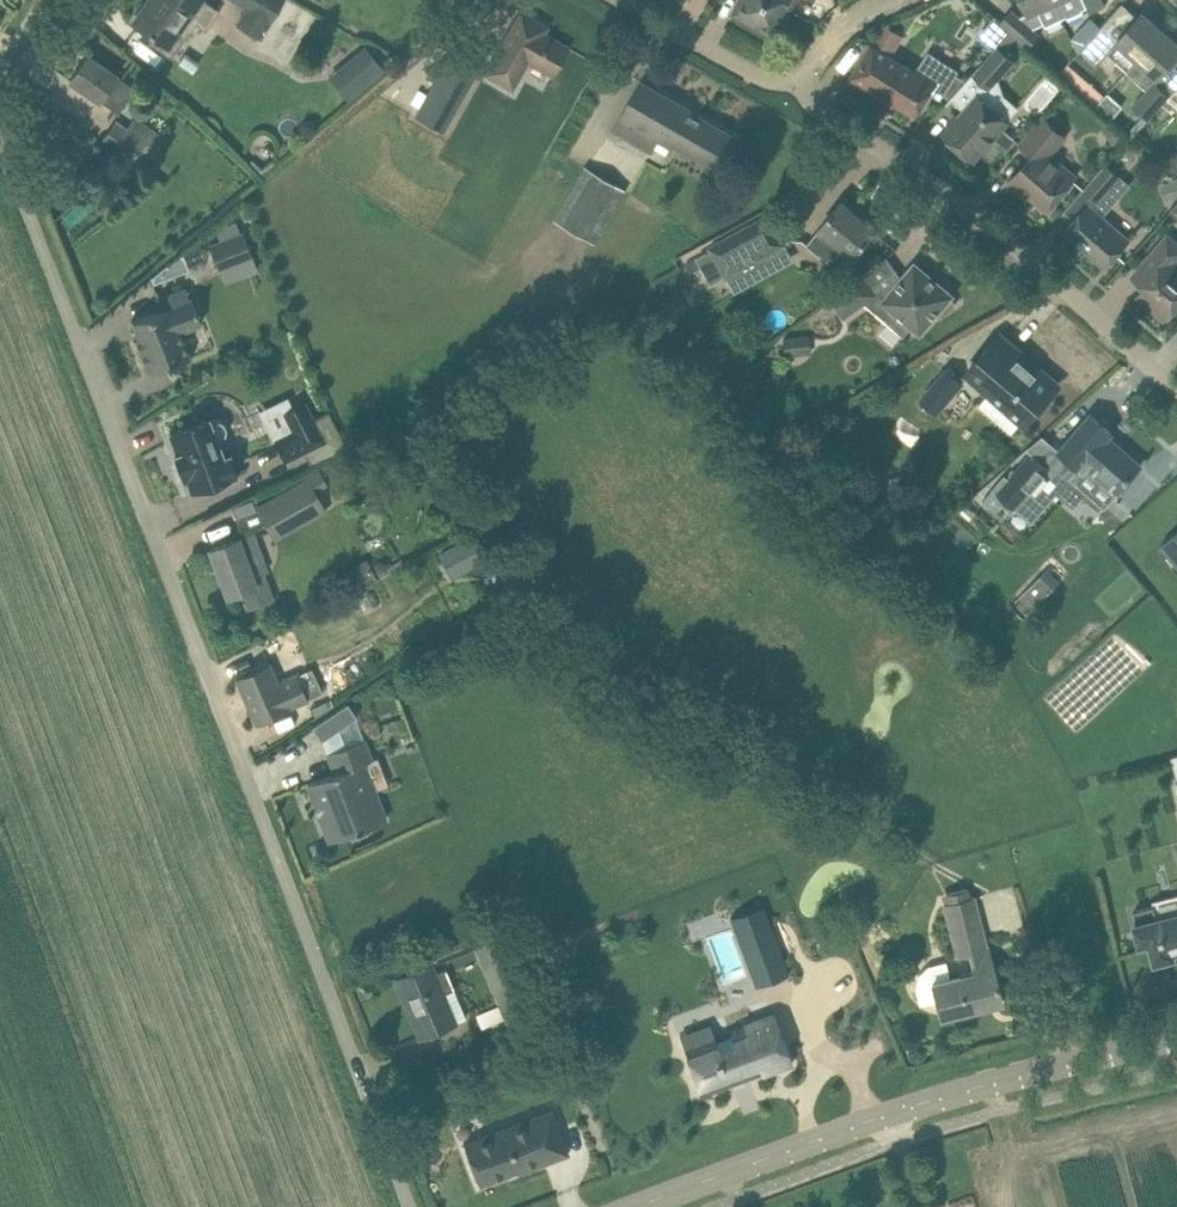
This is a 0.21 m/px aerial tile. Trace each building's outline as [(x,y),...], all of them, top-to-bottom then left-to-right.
[(148,6),(147,5),(135,22),(157,38),(153,43),(172,56),(194,25),(205,32),(218,13),(200,0),(152,0),(148,6)] [(271,20),(283,0),(237,0),(271,20)] [(735,11),(777,34),(796,0),(741,0),(735,11)] [(1030,46),(1042,33),(1035,27),(1045,22),(1047,25),(1063,18),(1055,0),(1024,0),(1030,13),(1021,17),(1012,9),(1002,20),(1012,29),(1030,46)] [(1063,18),(1088,6),(1090,12),(1106,4),(1104,0),(1055,0),(1063,18)] [(1129,69),(1138,58),(1164,29),(1143,10),(1120,36),(1105,22),(1082,49),(1099,64),(1109,52),(1129,69)] [(486,72),(513,87),(529,59),(553,73),(568,46),(536,28),(540,21),(521,11),(486,72)] [(1150,118),(1171,94),(1155,79),(1158,76),(1159,77),(1176,56),(1176,40),(1164,29),(1138,58),(1149,67),(1138,79),(1148,88),(1133,104),(1150,118)] [(347,97),(384,66),(364,42),(326,73),(347,97)] [(917,66),(915,69),(873,43),(852,77),(881,95),(883,92),(917,113),(932,91),(942,97),(959,70),(929,51),(919,67),(917,66)] [(974,72),(957,92),(970,104),(979,93),(987,84),(992,88),(1001,78),(1016,61),(1003,48),(998,45),(974,72)] [(71,79),(119,112),(136,86),(88,54),(71,79)] [(414,114),(443,130),(467,89),(438,72),(414,114)] [(614,128),(653,151),(660,138),(671,145),(674,140),(719,166),(737,135),(692,109),(693,108),(642,79),(614,128)] [(960,114),(945,132),(974,158),(982,150),(984,153),(993,143),(990,140),(994,136),(1009,149),(1018,139),(1003,126),(1009,119),(979,93),(970,104),(960,114)] [(1033,154),(1009,181),(1021,191),(1024,187),(1048,208),(1077,176),(1052,153),(1067,136),(1044,116),(1020,143),(1033,154)] [(102,140),(141,169),(156,148),(117,120),(102,140)] [(1084,189),(1098,201),(1120,176),(1106,164),(1084,189)] [(556,219),(596,243),(627,190),(588,166),(556,219)] [(807,244),(820,255),(821,253),(845,273),(857,258),(854,255),(877,228),(843,200),(807,244)] [(1066,230),(1105,265),(1129,238),(1090,204),(1082,212),(1066,230)] [(788,244),(770,210),(708,244),(726,277),(788,244)] [(222,242),(211,246),(220,267),(238,260),(242,271),(256,266),(244,234),(241,234),(236,221),(234,222),(217,228),(219,233),(222,242)] [(1144,286),(1140,290),(1148,297),(1146,300),(1166,318),(1176,305),(1176,261),(1176,260),(1176,242),(1169,235),(1148,258),(1132,276),(1144,286)] [(845,318),(868,301),(890,321),(898,312),(922,332),(938,312),(939,314),(956,304),(951,297),(954,294),(916,261),(888,293),(881,287),(878,290),(864,272),(845,286),(830,297),(845,318)] [(137,339),(150,372),(190,356),(180,330),(202,321),(192,297),(190,298),(186,286),(159,297),(158,296),(157,296),(162,309),(134,320),(141,337),(137,339)] [(986,352),(968,372),(990,390),(979,402),(1012,430),(1013,431),(1023,419),(1026,422),(1044,402),(1054,389),(1020,359),(1025,354),(1001,333),(986,352)] [(923,399),(938,413),(965,382),(949,369),(923,399)] [(315,417),(307,399),(284,411),(293,429),(274,438),(285,460),(300,453),(306,465),(345,446),(328,411),(315,417)] [(1060,450),(1047,465),(1033,453),(1010,480),(1029,496),(1028,497),(1043,509),(1070,477),(1104,507),(1117,491),(1141,464),(1108,435),(1112,430),(1092,413),(1077,431),(1060,450)] [(215,417),(210,419),(209,417),(170,432),(178,453),(175,454),(189,492),(239,472),(231,450),(223,453),(218,440),(223,437),(227,433),(227,427),(225,422),(221,418),(215,417)] [(1007,500),(1018,508),(1028,497),(1029,496),(1010,480),(1005,475),(1000,481),(994,488),(995,489),(997,491),(999,493),(1007,500)] [(318,490),(309,477),(259,509),(272,529),(322,497),(318,490)] [(993,488),(983,500),(997,511),(1007,500),(999,493),(997,491),(995,489),(994,488),(993,488)] [(249,606),(274,596),(258,551),(262,549),(255,531),(239,538),(239,537),(211,547),(229,594),(243,589),(249,606)] [(1162,544),(1176,562),(1176,532),(1162,544)] [(473,536),(441,552),(453,575),(485,558),(473,536)] [(1046,565),(1015,600),(1030,613),(1061,577),(1046,565)] [(237,676),(257,722),(290,708),(289,707),(323,691),(312,667),(278,682),(270,662),(237,676)] [(347,703),(313,725),(322,739),(323,738),(355,717),(356,717),(347,703)] [(321,814),(331,840),(350,833),(352,838),(368,831),(367,826),(386,819),(364,762),(373,759),(365,738),(327,752),(335,773),(309,783),(316,802),(315,802),(320,814),(321,814)] [(731,882),(720,885),(724,898),(735,894),(731,882)] [(679,915),(687,941),(729,928),(716,885),(659,902),(664,919),(679,915)] [(1003,1002),(975,895),(971,896),(969,887),(942,894),(945,903),(943,903),(956,957),(972,953),(976,969),(932,981),(941,1017),(1003,1002)] [(1159,917),(1155,904),(1135,909),(1138,922),(1136,922),(1141,943),(1151,941),(1156,961),(1176,955),(1176,950),(1176,912),(1159,917)] [(787,972),(762,906),(733,917),(757,983),(787,972)] [(397,979),(408,1007),(415,1004),(419,1013),(415,1014),(423,1034),(456,1020),(445,993),(454,990),(445,970),(437,974),(432,964),(419,969),(397,979)] [(745,1025),(685,1048),(702,1093),(762,1070),(763,1073),(793,1062),(774,1011),(744,1022),(745,1025)] [(552,1107),(464,1141),(480,1184),(517,1169),(518,1172),(569,1152),(552,1107)]
